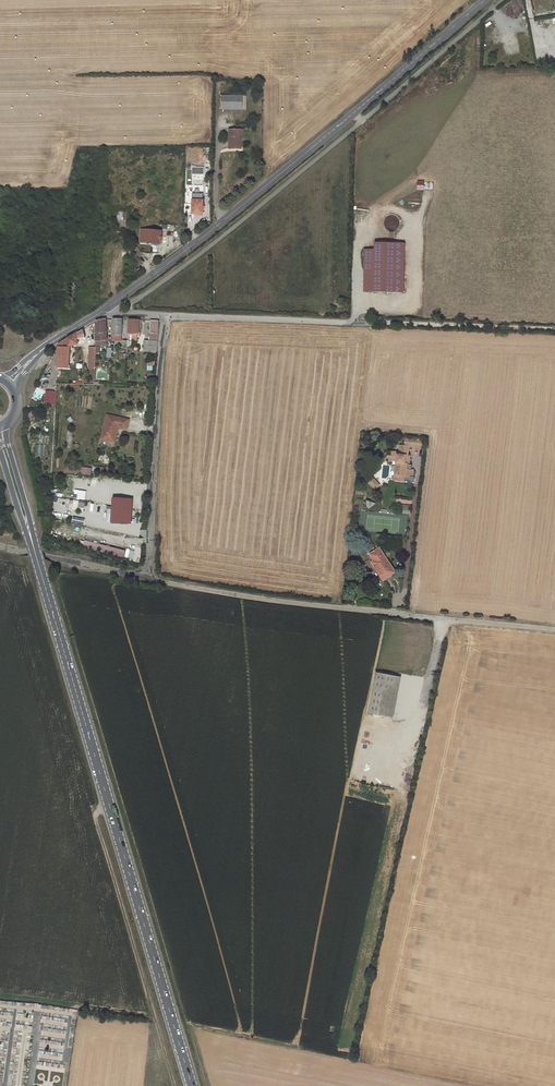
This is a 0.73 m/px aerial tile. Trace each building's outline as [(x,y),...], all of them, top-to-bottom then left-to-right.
[(241,109),(241,96),(221,96),(221,109),(241,109)] [(239,129),(228,129),(228,148),(241,148),(241,138),(239,138),(239,129)] [(203,200),(192,200),(192,213),(203,213),(203,200)] [(127,220),(127,212),(119,212),(119,220),(127,220)] [(160,230),(140,229),(139,241),(159,242),(160,230)] [(377,243),(376,249),(365,249),(364,291),(405,292),(406,243),(377,243)] [(122,320),(113,320),(112,342),(121,342),(122,320)] [(139,320),(129,320),(128,343),(137,343),(138,334),(139,334),(139,320)] [(144,355),(156,355),(158,321),(150,320),(149,342),(145,342),(144,355)] [(95,327),(94,352),(103,352),(104,345),(101,345),(102,341),(106,342),(107,327),(97,327),(95,327)] [(67,339),(69,348),(82,348),(80,332),(67,339)] [(67,370),(69,350),(69,348),(67,339),(59,343),(58,370),(67,370)] [(129,420),(107,415),(101,439),(113,442),(115,432),(114,431),(115,429),(116,428),(118,427),(119,427),(127,429),(129,420)] [(420,448),(421,438),(412,438),(411,447),(420,448)] [(409,447),(406,446),(399,446),(398,453),(387,452),(386,461),(396,462),(394,475),(406,476),(413,477),(413,470),(406,469),(407,464),(405,464),(405,455),(408,455),(409,447)] [(91,474),(91,466),(64,466),(64,474),(91,474)] [(380,485),(372,476),(366,481),(374,490),(380,485)] [(79,490),(77,499),(85,500),(87,491),(79,490)] [(128,499),(113,498),(111,523),(126,524),(128,499)] [(123,551),(84,540),(82,548),(121,559),(123,551)] [(394,572),(378,546),(368,553),(372,559),(370,561),(382,580),(394,572)] [(401,678),(376,673),(368,713),(393,718),(401,678)]
